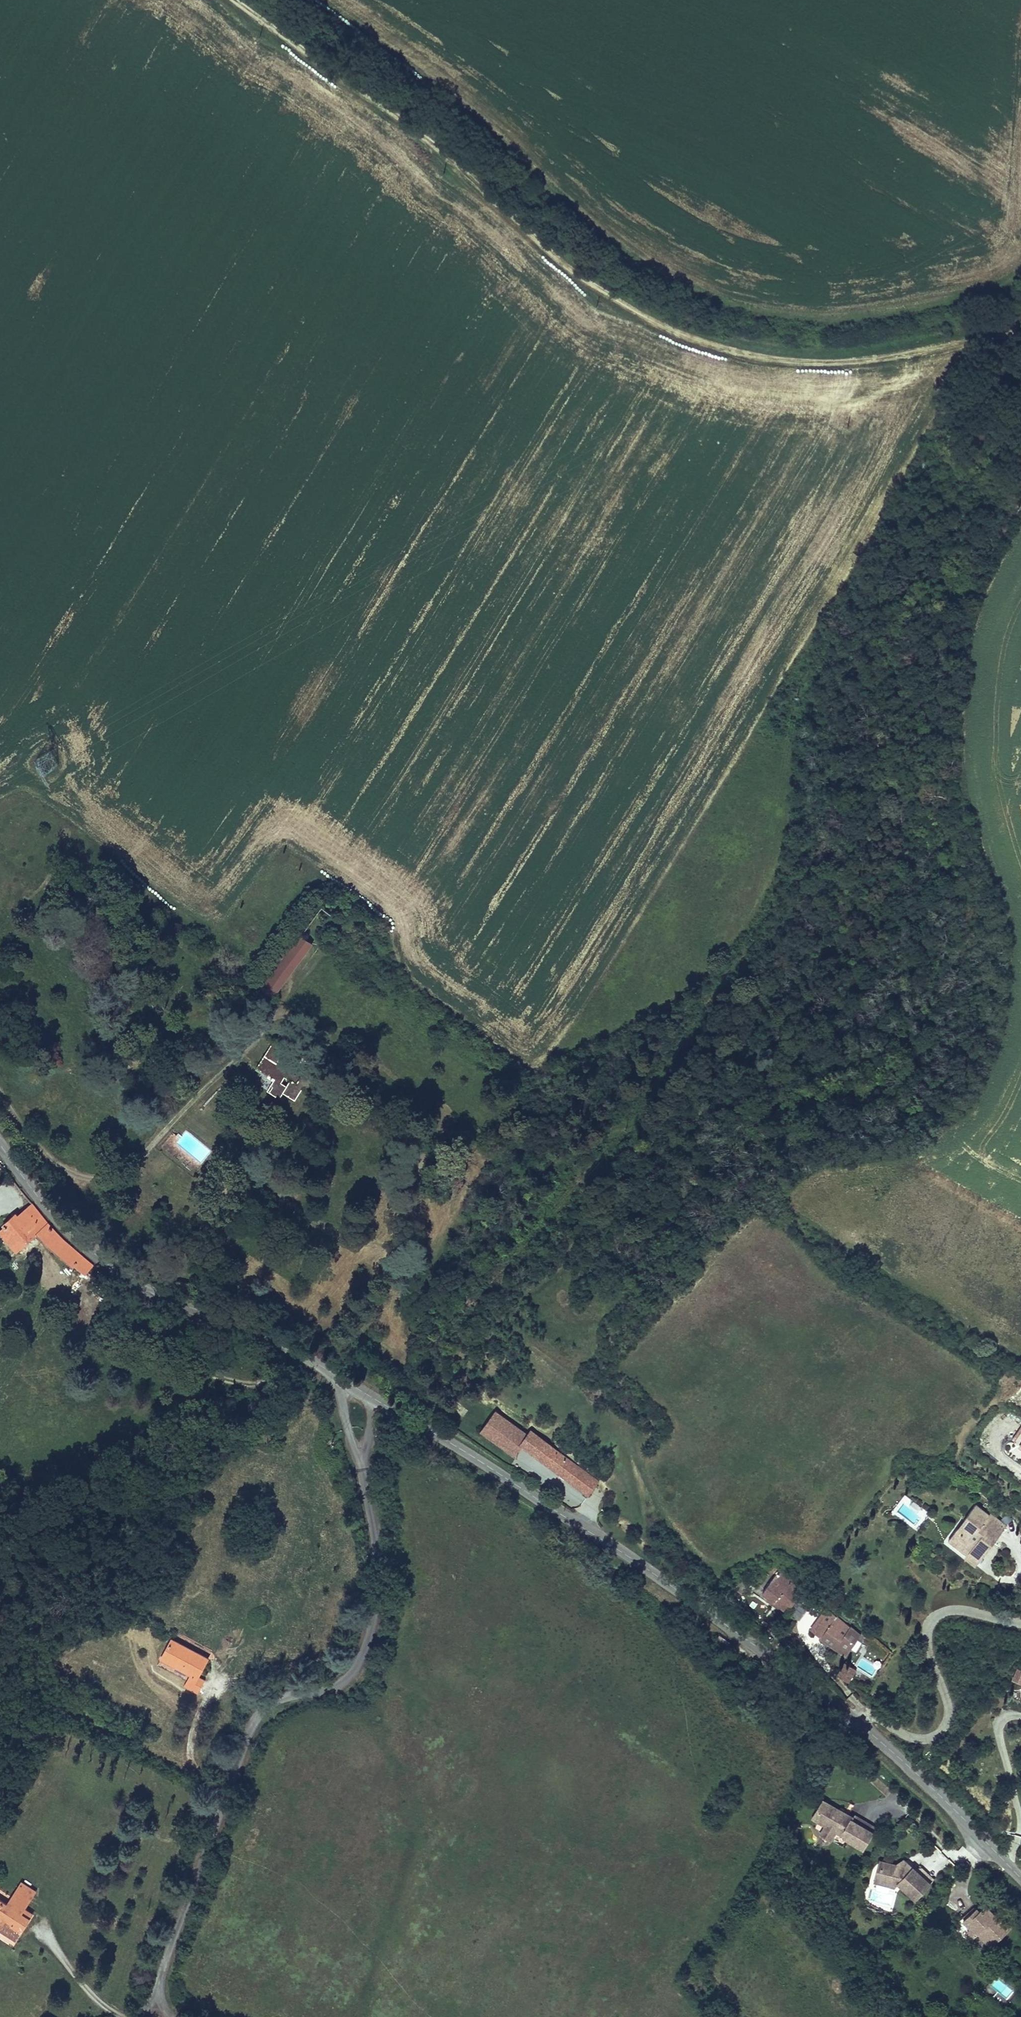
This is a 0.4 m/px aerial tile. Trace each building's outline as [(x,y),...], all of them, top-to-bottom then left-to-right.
[(43,773),(56,766),(49,754),(37,760),(43,773)] [(273,996),(313,942),(303,934),(263,988),(273,996)] [(291,1049),(276,1040),(266,1056),(270,1058),(263,1070),(271,1074),(270,1077),(270,1079),(274,1081),(276,1079),(277,1080),(278,1080),(285,1077),(292,1081),(285,1092),(293,1097),(300,1086),(304,1088),(309,1091),(321,1075),(317,1072),(321,1065),(313,1060),(306,1071),(302,1069),(294,1064),(297,1058),(289,1053),(291,1049)] [(270,1058),(266,1056),(259,1066),(259,1068),(263,1070),(270,1058)] [(277,1080),(274,1081),(269,1090),(280,1097),(282,1096),(285,1092),(292,1081),(285,1077),(278,1080),(277,1080)] [(304,1088),(300,1086),(293,1097),(297,1100),(304,1088)] [(7,1227),(0,1233),(17,1254),(37,1236),(73,1268),(82,1258),(56,1231),(33,1205),(19,1217),(17,1215),(5,1225),(7,1227)] [(93,1269),(82,1258),(76,1265),(87,1275),(93,1269)] [(528,1438),(497,1413),(482,1431),(514,1455),(521,1446),(522,1444),(528,1438)] [(522,1444),(521,1446),(535,1456),(545,1442),(532,1431),(522,1444)] [(599,1483),(545,1442),(535,1456),(594,1501),(600,1492),(596,1488),(599,1483)] [(977,1506),(966,1520),(969,1523),(961,1533),(957,1531),(950,1541),(967,1555),(970,1552),(980,1561),(987,1552),(980,1547),(986,1540),(992,1545),(1007,1527),(989,1513),(988,1515),(977,1506)] [(969,1523),(966,1520),(957,1531),(961,1533),(969,1523)] [(980,1547),(987,1552),(992,1545),(986,1540),(980,1547)] [(967,1555),(966,1557),(976,1565),(980,1561),(970,1552),(967,1555)] [(778,1564),(771,1571),(775,1574),(778,1570),(803,1591),(806,1587),(778,1564)] [(803,1594),(779,1574),(764,1593),(787,1612),(803,1594)] [(749,1590),(753,1584),(744,1578),(736,1588),(745,1595),(749,1590)] [(753,1584),(749,1590),(753,1593),(757,1587),(753,1584)] [(800,1621),(808,1607),(799,1602),(790,1616),(800,1621)] [(840,1617),(829,1609),(813,1629),(847,1655),(862,1634),(852,1626),(851,1628),(839,1619),(840,1617)] [(730,1643),(720,1635),(716,1642),(726,1650),(730,1643)] [(174,1640),(163,1659),(193,1675),(187,1687),(198,1693),(205,1681),(199,1678),(209,1659),(174,1640)] [(857,1670),(847,1663),(839,1674),(849,1681),(857,1670)] [(1020,1685),(1020,1669),(1017,1667),(1011,1680),(1020,1685)] [(819,1820),(822,1815),(819,1813),(824,1803),(826,1804),(829,1803),(822,1799),(812,1816),(819,1820)] [(871,1831),(850,1819),(848,1818),(847,1818),(846,1815),(843,1816),(838,1813),(839,1812),(834,1809),(831,1809),(830,1804),(829,1803),(826,1804),(824,1803),(819,1813),(822,1815),(819,1820),(827,1825),(825,1829),(834,1835),(836,1832),(846,1831),(848,1839),(862,1848),(871,1831)] [(852,1816),(830,1804),(831,1809),(834,1809),(839,1812),(838,1813),(843,1816),(846,1815),(847,1818),(848,1818),(850,1819),(852,1816)] [(874,1827),(853,1814),(852,1816),(850,1819),(871,1831),(874,1827)] [(832,1839),(834,1835),(825,1829),(822,1834),(832,1839)] [(929,1884),(912,1867),(904,1859),(899,1864),(885,1860),(877,1868),(879,1870),(876,1880),(895,1885),(896,1883),(913,1899),(929,1884)] [(877,1868),(885,1860),(880,1859),(877,1868)] [(932,1881),(922,1869),(912,1867),(929,1884),(932,1881)] [(24,1908),(36,1892),(22,1883),(9,1904),(0,1899),(0,1930),(15,1941),(29,1920),(19,1913),(24,1908)] [(976,1908),(964,1920),(971,1929),(968,1931),(975,1938),(980,1933),(991,1946),(1011,1928),(1003,1919),(998,1922),(995,1919),(997,1917),(986,1905),(979,1911),(976,1908)] [(33,1914),(24,1908),(20,1913),(29,1920),(33,1914)]
